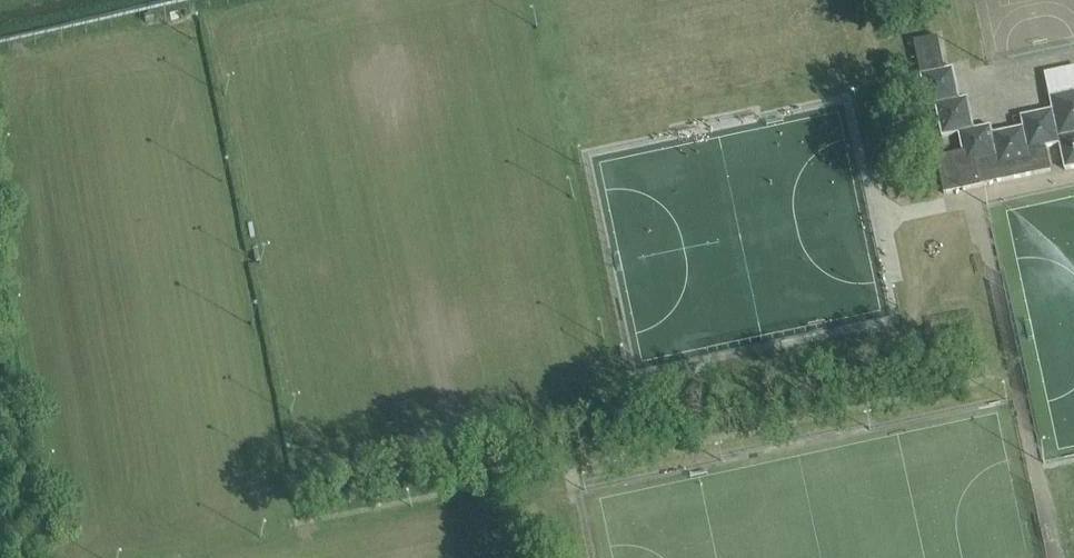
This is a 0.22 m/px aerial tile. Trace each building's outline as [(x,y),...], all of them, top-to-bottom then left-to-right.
[(993,133),(992,125),(975,129),(968,97),(961,99),(954,67),(920,74),(926,103),(935,101),(942,135),(956,132),(963,165),(996,158),(997,164),(1028,157),(1027,149),(1058,143),(1063,170),(1073,168),(1073,51),(1034,60),(1043,98),(1050,96),(1053,109),(1021,116),(1023,127),(993,133)]
